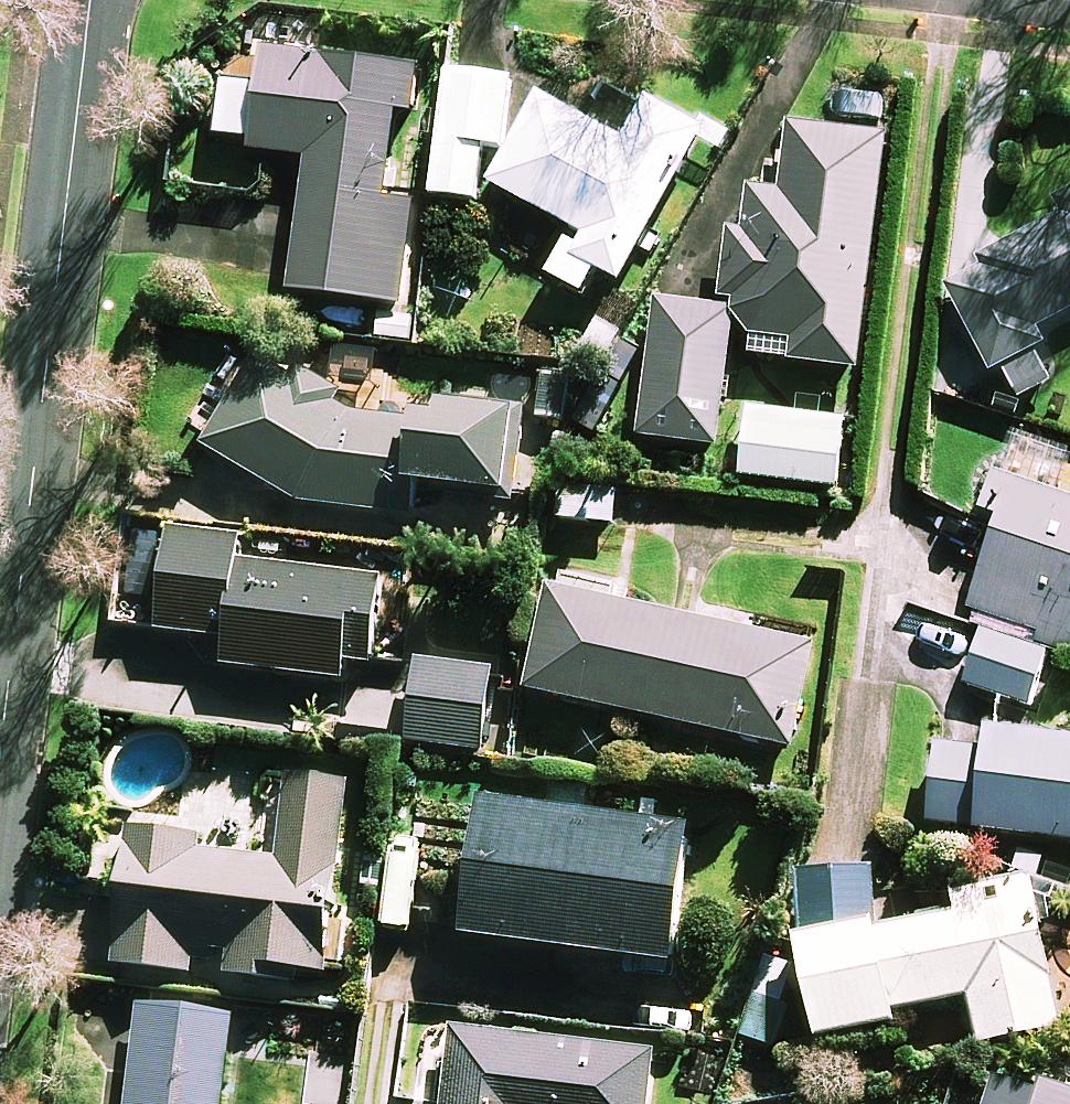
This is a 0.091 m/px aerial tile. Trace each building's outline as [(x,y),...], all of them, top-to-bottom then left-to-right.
[(418,69),(264,52),(253,152),(310,159),(296,295),(405,307),(416,205),(387,202),(397,113),(413,115),(418,69)] [(514,81),(451,72),(432,196),(479,203),(487,147),(504,150),(514,81)] [(625,142),(541,95),(491,184),(574,231),(549,275),(583,294),(597,269),(622,283),(706,132),(649,99),(625,142)] [(889,139),(785,126),(780,164),(756,161),(746,241),(732,239),(725,293),(742,295),(739,321),(757,323),(752,357),(858,371),(889,139)] [(1050,205),(1058,220),(944,281),(1009,405),(1052,382),(1039,358),(1043,329),(1069,315),(1069,195),(1050,205)] [(735,312),(657,303),(641,438),(719,448),(735,312)] [(629,321),(603,307),(579,353),(605,367),(629,321)] [(521,411),(381,392),(373,413),(260,350),(205,449),(305,504),(413,519),(417,486),(510,498),(521,411)] [(574,383),(540,381),(537,429),(571,430),(574,383)] [(845,421),(750,411),(742,478),(838,488),(845,421)] [(1013,481),(971,609),(1040,632),(1037,644),(1069,655),(1069,500),(1013,481)] [(616,524),(618,493),(565,491),(563,522),(616,524)] [(242,538),(172,530),(160,632),(230,640),(226,668),(344,682),(346,664),(373,667),(383,580),(239,564),(242,538)] [(815,647),(552,591),(530,693),(793,750),(815,647)] [(1046,652),(983,633),(967,688),(1030,707),(1046,652)] [(492,670),(418,662),(410,745),(484,752),(492,670)] [(989,729),(987,753),(938,747),(928,825),(1069,842),(1069,739),(989,729)] [(349,783),(288,776),(279,860),(198,852),(200,833),(132,826),(117,966),(192,974),(195,952),(232,956),(229,975),(273,980),(274,969),(328,975),(349,783)] [(693,829),(485,804),(469,940),(677,964),(693,829)] [(881,931),(869,867),(794,880),(822,1038),(896,1025),(894,1010),(972,996),(981,1043),(1059,1029),(1033,882),(954,896),(958,917),(881,931)] [(799,970),(768,960),(742,1037),(773,1047),(799,970)] [(137,1006),(126,1103),(225,1103),(234,1016),(137,1006)] [(454,1031),(447,1103),(650,1103),(655,1051),(454,1031)] [(999,1073),(989,1103),(1069,1103),(1069,1096),(999,1073)]
